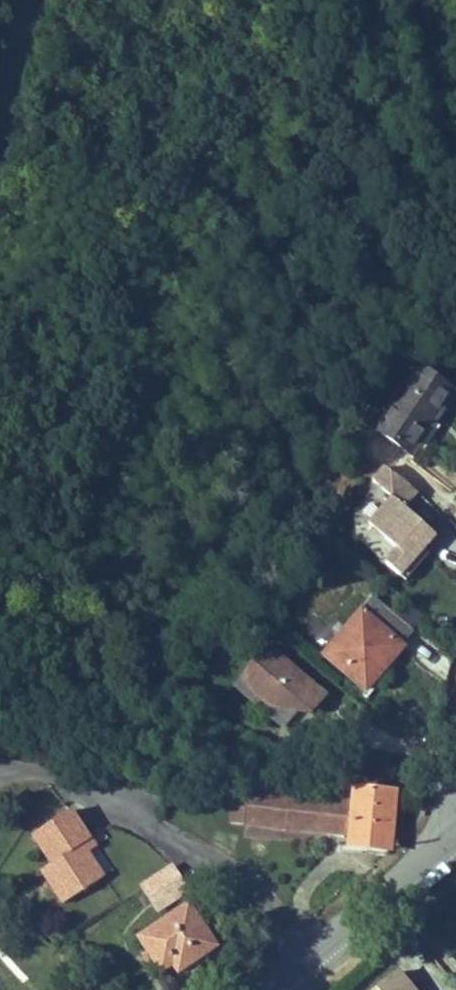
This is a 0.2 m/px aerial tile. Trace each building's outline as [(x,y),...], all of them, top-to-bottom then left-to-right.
[(419,450),(455,386),(417,362),(380,427),(419,450)] [(390,501),(404,513),(420,495),(384,465),(369,484),(390,501)] [(425,553),(436,539),(404,513),(390,501),(367,528),(395,551),(383,566),(406,584),(429,556),(425,553)] [(395,657),(418,621),(371,590),(330,654),(367,678),(385,652),(395,657)] [(335,704),(268,647),(236,684),(303,741),(335,704)] [(356,761),(350,795),(374,796),(374,806),(415,810),(423,756),(409,750),(384,750),(381,764),(356,761)] [(97,857),(126,840),(104,805),(117,795),(102,766),(60,793),(76,820),(97,857)] [(62,828),(86,864),(97,857),(76,820),(62,828)] [(195,930),(233,906),(210,867),(158,898),(177,928),(187,924),(195,930)] [(423,988),(405,961),(365,989),(421,989),(423,988)]
